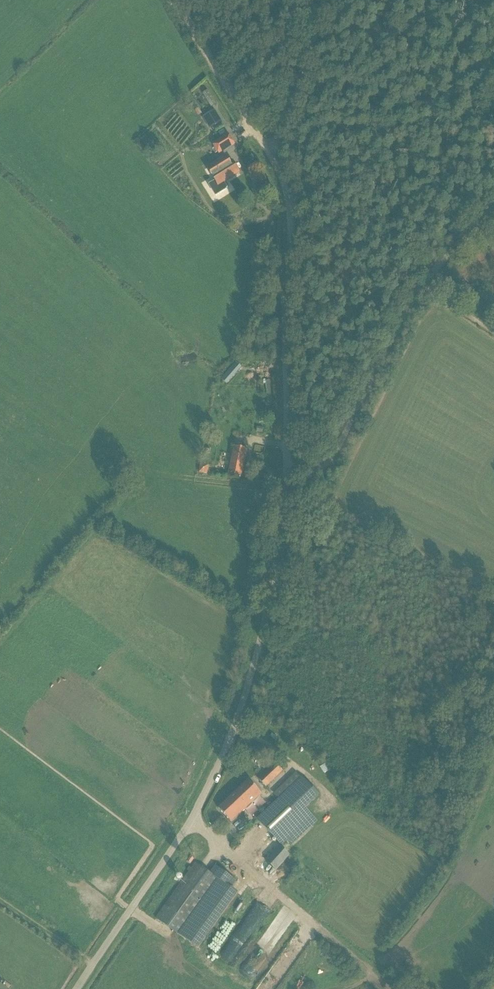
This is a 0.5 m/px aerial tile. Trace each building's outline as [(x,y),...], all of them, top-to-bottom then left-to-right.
[(212,127),(228,121),(223,109),(207,115),(212,127)] [(229,134),(219,140),(225,150),(235,144),(229,134)] [(224,182),(239,173),(232,162),(230,164),(226,157),(207,168),(215,181),(209,185),(208,186),(215,197),(226,190),(226,189),(227,188),(224,182)] [(236,362),(231,367),(237,372),(241,367),(236,362)] [(247,450),(237,448),(235,448),(230,468),(228,477),(241,480),(247,450)] [(282,771),(281,770),(274,763),(258,778),(265,785),(266,787),(282,771)] [(281,845),(288,839),(292,844),(315,822),(303,809),(318,795),(301,778),(265,813),(257,820),(281,845)] [(231,823),(239,816),(261,795),(248,781),(218,809),(231,823)] [(276,870),(282,863),(289,856),(280,847),(273,855),(267,862),(276,870)] [(195,863),(156,918),(191,943),(232,888),(236,881),(215,866),(209,873),(195,863)] [(257,952),(244,973),(256,980),(269,959),(257,952)]
